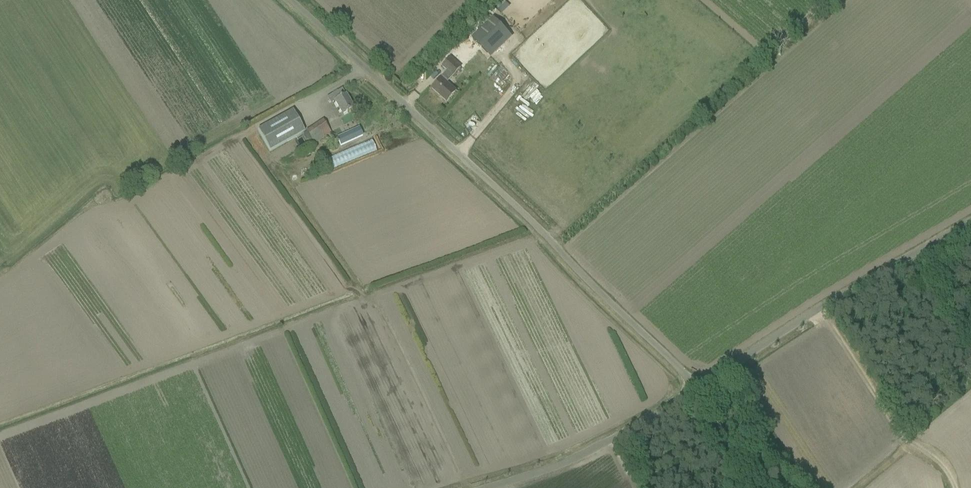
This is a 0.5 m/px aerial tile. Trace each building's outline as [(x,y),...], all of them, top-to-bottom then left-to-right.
[(484,10),(465,30),(481,45),(500,24),(484,10)] [(483,54),(472,66),(482,75),(493,63),(483,54)] [(431,89),(446,102),(456,91),(447,83),(461,68),(450,58),(442,67),(447,72),(431,89)] [(342,115),(344,114),(353,109),(342,89),(333,94),(327,98),(331,103),(334,101),(342,115)] [(257,130),(269,152),(304,133),(292,111),(257,130)] [(311,141),(314,145),(331,134),(322,121),(305,132),(305,133),(303,135),(308,143),(311,141)] [(340,147),(362,137),(359,129),(337,138),(340,147)] [(333,159),(337,170),(380,153),(376,142),(333,159)]
